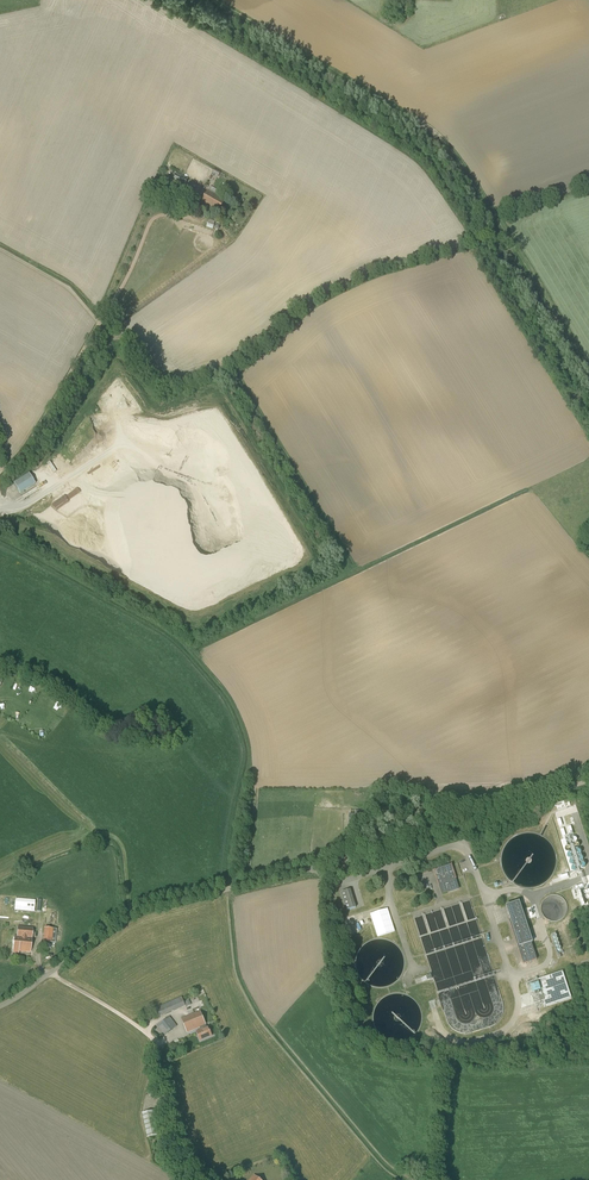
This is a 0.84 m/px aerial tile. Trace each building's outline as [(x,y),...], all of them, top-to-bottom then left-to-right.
[(173,183),(184,188),(188,178),(177,173),(176,175),(173,174),(170,180),(174,181),(173,183)] [(167,188),(163,198),(171,201),(175,191),(167,188)] [(201,204),(210,209),(217,196),(208,190),(201,204)] [(217,196),(210,209),(218,214),(226,200),(217,196)] [(109,474),(121,466),(113,454),(101,462),(109,474)] [(14,483),(20,494),(35,484),(29,474),(14,483)] [(349,824),(360,824),(361,816),(350,815),(349,824)] [(452,864),(457,878),(463,876),(458,862),(452,864)] [(434,871),(438,884),(442,894),(449,892),(449,893),(459,889),(456,880),(456,879),(456,878),(452,865),(434,871)] [(341,893),(347,911),(356,908),(351,890),(341,893)] [(567,913),(567,912),(567,911),(567,910),(567,909),(567,908),(567,906),(567,905),(566,904),(566,903),(566,902),(565,901),(564,900),(564,899),(563,898),(561,898),(560,897),(560,896),(559,896),(558,896),(556,896),(555,895),(554,895),(553,895),(552,896),(550,896),(549,896),(549,897),(548,897),(547,898),(546,898),(546,899),(545,899),(544,900),(544,901),(543,902),(542,904),(542,905),(542,906),(541,907),(541,908),(541,909),(541,910),(542,911),(542,912),(542,913),(543,915),(544,916),(545,917),(546,918),(547,919),(548,920),(549,920),(550,921),(551,921),(552,921),(554,921),(555,921),(556,921),(557,921),(558,921),(559,920),(560,920),(561,919),(562,919),(563,918),(564,917),(565,916),(565,915),(566,914),(567,913)] [(35,900),(15,898),(14,910),(34,912),(35,900)] [(510,920),(509,921),(523,964),(537,960),(534,952),(533,950),(531,943),(533,942),(519,902),(506,906),(506,907),(510,920)] [(17,927),(17,937),(14,937),(13,951),(31,952),(32,928),(17,927)] [(44,928),(43,942),(55,943),(56,929),(44,928)] [(542,1001),(544,1007),(572,998),(562,971),(526,983),(531,997),(532,996),(534,1004),(542,1001)] [(156,1008),(160,1017),(185,1006),(182,997),(156,1008)] [(187,1033),(201,1027),(206,1025),(200,1012),(182,1019),(187,1033)] [(157,1026),(165,1035),(177,1026),(169,1017),(157,1026)] [(206,1025),(201,1027),(202,1030),(197,1032),(200,1040),(211,1036),(208,1027),(207,1028),(206,1025)]
